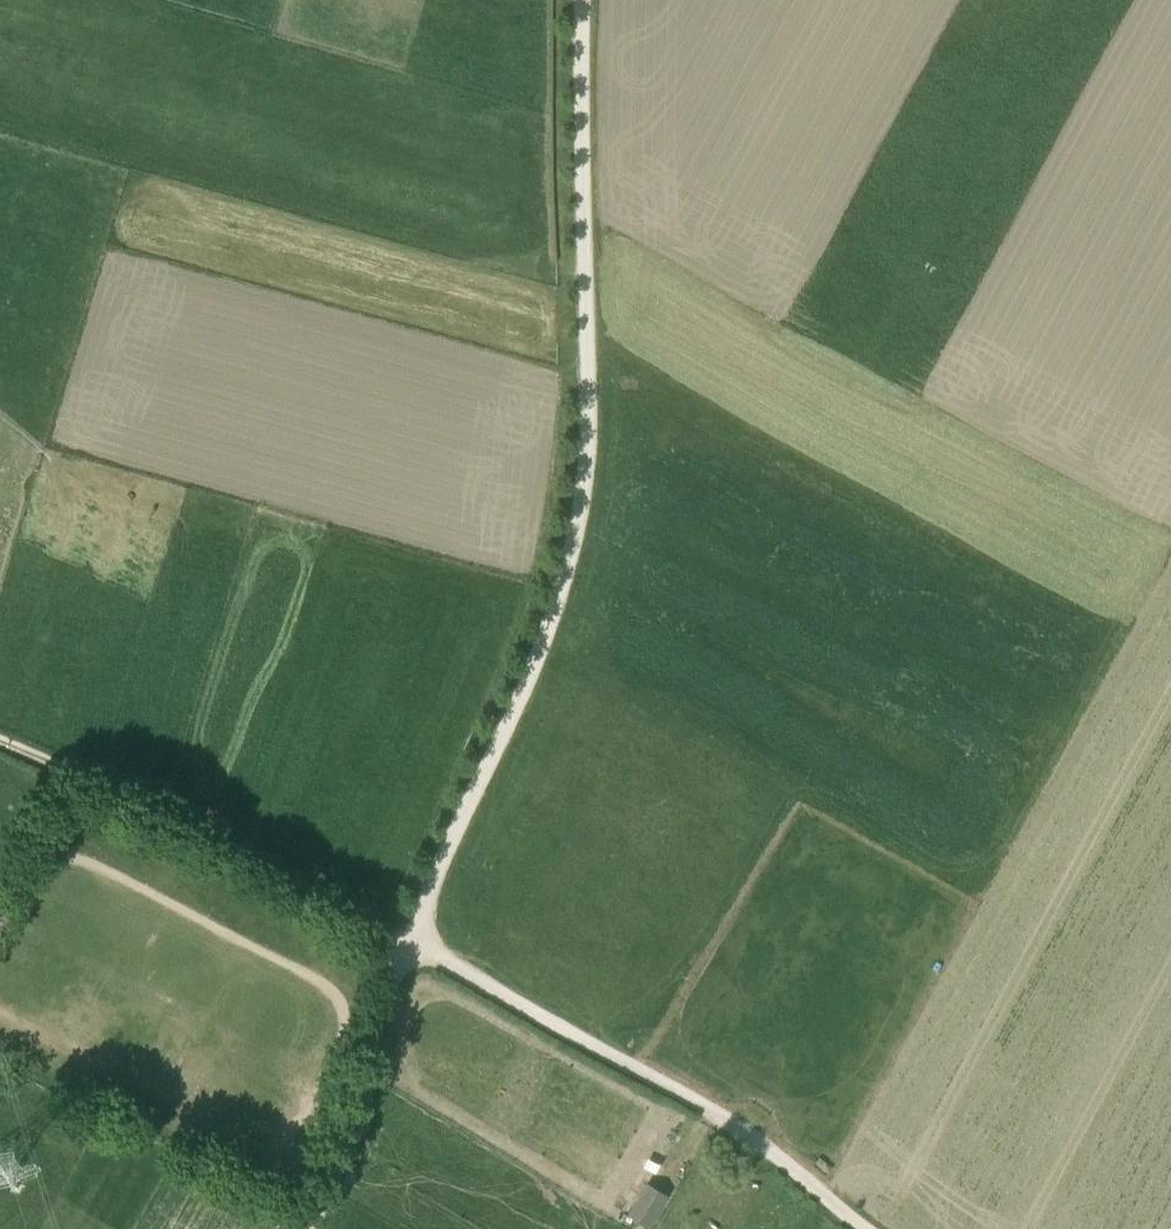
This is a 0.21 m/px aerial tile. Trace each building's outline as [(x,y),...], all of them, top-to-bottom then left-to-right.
[(666,1196),(648,1185),(630,1215),(648,1226),(666,1196)]
